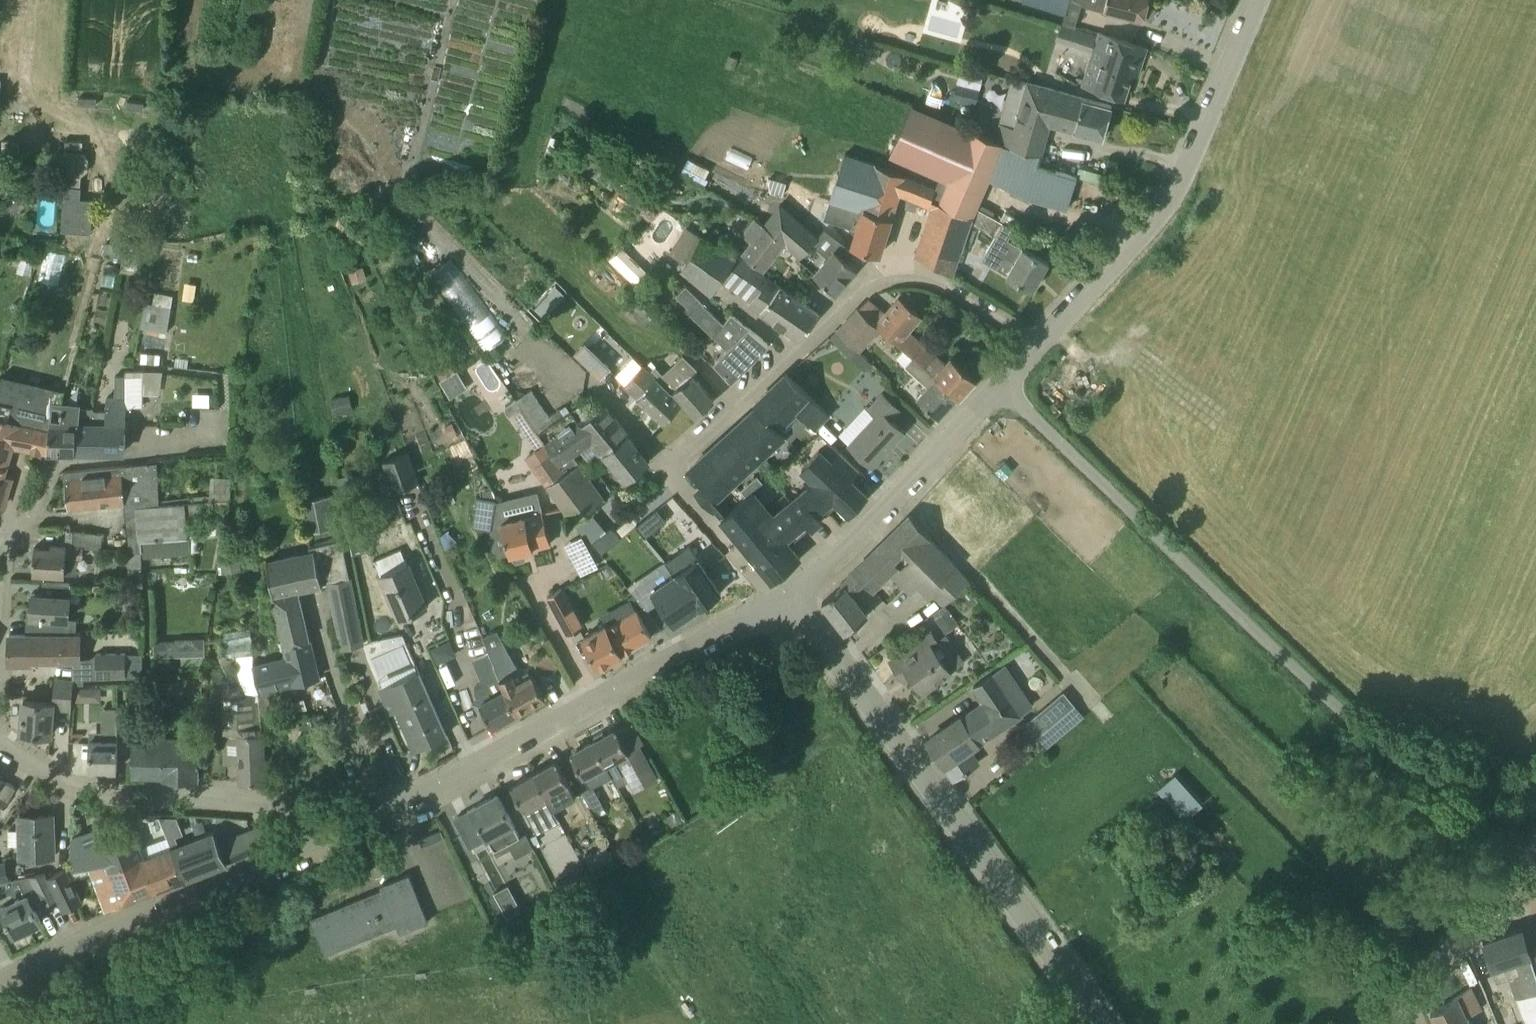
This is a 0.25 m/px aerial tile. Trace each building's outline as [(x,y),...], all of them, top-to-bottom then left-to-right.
[(1021,0),(1066,12),(1070,0),(1021,0)] [(1093,5),(1143,20),(1144,17),(1148,18),(1153,16),(1155,9),(1151,5),(1147,4),(1148,0),(1080,0),(1093,5)] [(1083,85),(1123,98),(1134,64),(1140,66),(1146,48),(1100,32),(1083,85)] [(882,49),(868,43),(863,56),(877,62),(882,49)] [(1011,147),(1039,155),(1049,124),(1102,138),(1112,105),(1027,83),(1016,124),(999,120),(995,140),(1003,143),(1011,147)] [(978,203),(976,203),(1003,143),(995,140),(953,122),(913,104),(890,155),(948,181),(941,197),(935,194),(938,188),(903,175),(904,174),(844,154),(822,218),(851,228),(854,218),(860,220),(852,245),(880,254),(898,192),(932,204),(916,255),(952,273),(962,244),(970,247),(977,229),(975,228),(976,224),(971,221),(973,216),(976,206),(978,203)] [(559,139),(551,136),(547,151),(554,154),(559,139)] [(49,151),(52,146),(49,141),(43,141),(40,146),(43,151),(49,151)] [(68,153),(66,153),(64,185),(65,186),(80,187),(83,154),(68,153)] [(35,164),(20,162),(17,182),(33,184),(35,164)] [(710,180),(696,174),(682,167),(678,175),(692,182),(706,188),(710,180)] [(76,201),(64,201),(62,231),(74,232),(76,201)] [(743,253),(764,269),(785,242),(802,255),(812,243),(817,238),(816,238),(780,205),(765,225),(754,218),(741,234),(751,242),(743,253)] [(976,206),(973,216),(971,221),(976,224),(995,234),(981,259),(1007,274),(1007,275),(1033,290),(1049,262),(1008,239),(1013,227),(1004,222),(1005,221),(976,206)] [(712,292),(720,280),(749,301),(748,303),(784,326),(799,339),(820,314),(736,256),(704,236),(703,237),(687,226),(669,251),(686,262),(682,268),(712,292)] [(154,240),(153,227),(141,227),(142,241),(154,240)] [(815,274),(833,290),(836,292),(857,268),(849,261),(853,250),(824,230),(816,238),(817,238),(812,243),(828,258),(815,274)] [(122,241),(106,242),(102,254),(120,257),(122,241)] [(125,250),(122,271),(137,272),(139,252),(125,250)] [(35,258),(22,255),(17,272),(30,276),(35,258)] [(452,260),(430,276),(487,353),(509,337),(452,260)] [(349,271),(354,284),(368,279),(364,266),(349,271)] [(654,297),(663,292),(656,281),(647,285),(654,297)] [(732,379),(768,343),(731,314),(723,323),(703,304),(704,303),(687,286),(677,296),(689,307),(687,309),(727,349),(715,362),(732,379)] [(147,302),(142,326),(168,332),(174,295),(155,291),(152,303),(147,302)] [(858,308),(883,329),(898,342),(908,330),(921,315),(899,297),(885,314),(869,299),(858,308)] [(435,303),(441,313),(449,308),(442,298),(435,303)] [(534,308),(545,317),(553,309),(543,299),(534,308)] [(15,302),(12,310),(21,312),(23,305),(15,302)] [(883,329),(858,308),(838,329),(859,349),(860,350),(875,334),(877,336),(883,329)] [(859,349),(838,329),(830,337),(851,358),(859,349)] [(427,330),(421,333),(414,337),(420,349),(434,342),(427,330)] [(908,330),(898,342),(914,356),(958,396),(959,397),(976,379),(952,356),(945,363),(908,330)] [(600,377),(609,367),(591,350),(582,359),(600,377)] [(649,371),(682,402),(695,416),(706,407),(706,408),(709,406),(708,405),(714,400),(692,376),(697,370),(683,355),(674,364),(662,374),(655,366),(649,371)] [(927,386),(917,397),(939,416),(958,396),(914,356),(905,366),(927,386)] [(652,360),(645,367),(649,371),(655,366),(657,365),(652,360)] [(443,394),(460,388),(451,364),(434,370),(443,394)] [(682,402),(649,371),(645,367),(642,365),(625,384),(638,397),(637,398),(664,423),(682,402)] [(754,403),(757,406),(758,405),(778,428),(778,427),(795,409),(796,410),(810,395),(786,373),(754,403)] [(108,425),(108,453),(121,453),(125,449),(126,406),(142,406),(143,376),(127,375),(126,375),(126,397),(115,397),(109,397),(106,397),(106,412),(106,425),(108,425)] [(126,397),(126,375),(115,376),(115,397),(126,397)] [(517,401),(538,432),(555,421),(531,390),(517,401)] [(349,394),(331,399),(334,416),(353,411),(349,394)] [(849,444),(873,465),(904,431),(891,419),(900,410),(882,394),(868,409),(876,415),(849,444)] [(829,413),(810,395),(796,410),(816,429),(829,413)] [(51,425),(18,418),(20,409),(1,398),(0,397),(0,482),(11,444),(49,452),(51,425)] [(538,432),(517,401),(516,400),(503,409),(509,417),(512,415),(536,450),(527,457),(545,485),(565,470),(546,443),(538,432)] [(51,425),(49,452),(75,453),(77,422),(93,424),(94,411),(94,408),(81,407),(81,403),(53,401),(53,405),(53,410),(51,425)] [(592,439),(617,420),(604,404),(580,422),(570,409),(555,421),(538,432),(546,443),(565,470),(545,485),(575,524),(605,500),(604,498),(601,501),(575,468),(578,465),(571,456),(593,439),(592,439)] [(731,430),(757,458),(784,433),(778,427),(778,428),(758,405),(757,406),(731,430)] [(77,422),(75,453),(108,453),(108,425),(106,425),(106,412),(94,411),(93,424),(77,422)] [(593,439),(593,440),(625,480),(649,461),(629,435),(630,434),(618,419),(617,420),(592,439),(593,439)] [(453,423),(446,426),(451,436),(457,432),(453,423)] [(731,430),(706,453),(732,481),(757,458),(731,430)] [(868,496),(850,480),(859,470),(840,451),(832,459),(820,448),(799,470),(811,482),(798,492),(821,520),(822,519),(821,517),(829,511),(825,506),(834,499),(851,514),(868,496)] [(383,461),(394,491),(419,482),(409,452),(383,461)] [(712,511),(715,509),(721,517),(730,510),(723,502),(717,495),(732,481),(706,453),(690,468),(705,485),(696,493),(712,511)] [(238,454),(236,468),(243,468),(245,455),(238,454)] [(129,551),(142,551),(143,541),(189,536),(226,531),(226,525),(230,499),(229,499),(231,477),(211,476),(209,501),(159,505),(157,472),(157,462),(64,471),(68,507),(124,501),(129,551)] [(757,476),(741,490),(746,496),(752,491),(763,483),(757,476)] [(3,506),(10,486),(0,483),(0,505),(3,506)] [(807,523),(808,522),(812,527),(821,520),(798,492),(789,500),(771,514),(752,491),(746,496),(730,510),(721,517),(774,580),(801,558),(785,539),(806,522),(807,523)] [(311,531),(338,525),(332,495),(305,501),(311,531)] [(473,527),(493,530),(493,525),(496,499),(476,497),(473,527)] [(658,508),(636,526),(645,537),(667,520),(658,508)] [(493,525),(493,530),(491,543),(500,558),(513,554),(515,560),(517,562),(524,560),(526,557),(524,550),(550,542),(542,511),(501,521),(502,523),(493,525)] [(904,565),(930,539),(931,538),(911,514),(882,543),(904,565)] [(367,536),(361,520),(347,526),(353,555),(374,551),(367,536)] [(601,554),(621,538),(611,527),(592,542),(601,554)] [(101,549),(102,533),(61,529),(61,530),(72,531),(71,546),(51,544),(51,548),(35,547),(33,572),(65,574),(76,576),(77,558),(83,558),(84,548),(101,549)] [(143,541),(142,551),(142,558),(191,553),(189,536),(143,541)] [(910,594),(917,586),(947,557),(930,539),(904,565),(901,568),(897,564),(893,567),(902,576),(897,581),(910,594)] [(309,547),(310,553),(315,552),(322,584),(329,582),(331,584),(330,584),(343,648),(362,644),(349,578),(341,540),(309,547)] [(578,576),(600,560),(588,542),(566,557),(578,576)] [(904,565),(882,543),(853,571),(865,583),(873,591),(890,574),(897,581),(902,576),(893,567),(897,564),(901,568),(904,565)] [(666,561),(674,574),(697,608),(721,592),(689,545),(666,561)] [(142,587),(142,558),(142,551),(129,551),(127,551),(127,567),(128,567),(129,586),(142,587)] [(315,552),(310,553),(266,563),(281,647),(309,640),(298,591),(330,584),(331,584),(329,582),(322,584),(315,552)] [(221,556),(223,569),(243,567),(241,553),(221,556)] [(947,557),(917,586),(928,596),(931,593),(956,568),(957,567),(947,557)] [(399,618),(427,606),(407,565),(379,578),(399,618)] [(943,605),(957,591),(964,584),(968,580),(956,568),(931,593),(943,605)] [(851,596),(865,583),(853,571),(841,583),(843,586),(822,602),(846,632),(867,616),(851,596)] [(697,608),(674,574),(651,590),(674,624),(697,608)] [(68,618),(71,583),(43,581),(43,594),(32,593),(30,617),(31,617),(30,632),(26,632),(26,633),(60,633),(60,631),(76,632),(77,619),(68,618)] [(17,582),(17,591),(36,591),(36,582),(17,582)] [(978,601),(964,584),(957,591),(969,608),(978,601)] [(135,603),(143,595),(135,587),(127,594),(135,603)] [(568,634),(582,626),(561,588),(547,596),(568,634)] [(651,637),(635,608),(607,624),(600,628),(583,637),(600,667),(622,655),(621,653),(651,637)] [(945,631),(958,622),(948,608),(935,618),(945,631)] [(224,652),(252,650),(251,629),(223,630),(224,652)] [(488,653),(498,679),(498,680),(516,713),(545,697),(533,674),(524,679),(496,629),(480,635),(488,653)] [(923,691),(950,672),(966,661),(946,633),(939,638),(933,630),(891,660),(905,679),(912,675),(923,691)] [(82,635),(9,634),(9,663),(30,664),(30,660),(72,659),(72,679),(74,679),(96,679),(96,678),(142,677),(142,653),(96,654),(90,658),(82,658),(82,635)] [(383,646),(406,642),(403,634),(382,638),(383,646)] [(154,656),(205,655),(204,638),(176,639),(176,640),(153,641),(154,656)] [(256,692),(262,721),(271,720),(268,687),(280,684),(281,687),(319,677),(309,640),(281,647),(283,656),(253,664),(259,692),(256,692)] [(498,679),(488,653),(472,660),(481,680),(474,684),(475,694),(478,700),(474,702),(482,716),(486,714),(493,726),(516,713),(498,680),(498,679)] [(400,707),(418,747),(447,735),(419,672),(380,690),(390,711),(400,707)] [(927,741),(953,780),(978,763),(969,749),(1021,713),(993,673),(974,686),(986,705),(965,720),(963,717),(927,741)] [(21,732),(51,734),(53,709),(71,711),(74,679),(72,679),(55,678),(53,701),(24,699),(21,732)] [(774,691),(777,682),(767,679),(765,689),(774,691)] [(261,721),(262,721),(256,692),(245,695),(242,684),(224,689),(224,699),(223,699),(224,742),(238,742),(240,781),(264,781),(262,726),(261,721)] [(99,699),(99,687),(76,686),(76,698),(99,699)] [(1038,737),(1075,705),(1074,704),(1074,703),(1063,691),(1026,722),(1038,737)] [(1047,747),(1084,716),(1075,705),(1038,737),(1047,747)] [(89,769),(117,770),(117,708),(104,709),(104,734),(102,734),(102,739),(89,739),(89,769)] [(132,724),(132,770),(132,776),(162,777),(162,779),(199,779),(199,739),(164,738),(164,733),(151,733),(151,716),(133,716),(133,723),(132,724)] [(299,719),(286,721),(287,728),(300,727),(299,719)] [(617,729),(594,741),(606,764),(615,781),(626,775),(634,791),(657,778),(639,746),(629,751),(617,729)] [(584,776),(590,788),(593,787),(601,782),(594,770),(606,764),(594,741),(571,754),(583,776),(584,776)] [(534,773),(553,808),(552,808),(553,809),(564,802),(575,797),(569,784),(557,761),(534,773)] [(1169,772),(1152,788),(1181,818),(1197,802),(1169,772)] [(534,773),(511,786),(523,808),(524,808),(530,820),(552,808),(553,808),(534,773)] [(0,814),(16,788),(2,779),(3,778),(0,776),(0,814)] [(593,787),(590,788),(583,792),(594,813),(604,808),(593,787)] [(498,794),(454,818),(470,847),(488,838),(494,851),(520,837),(513,824),(514,824),(498,794)] [(666,816),(673,827),(683,820),(676,809),(666,816)] [(21,858),(55,857),(53,814),(19,816),(21,858)] [(157,819),(148,821),(151,832),(160,829),(157,819)] [(173,850),(184,879),(260,850),(252,830),(219,842),(215,832),(173,850)] [(423,837),(425,845),(444,837),(441,830),(423,837)] [(72,838),(71,853),(76,866),(105,860),(109,870),(142,856),(135,836),(102,849),(99,842),(86,847),(81,835),(72,838)] [(583,859),(590,872),(612,860),(605,847),(583,859)] [(156,891),(184,879),(173,850),(160,854),(144,860),(156,891)] [(144,860),(142,856),(109,870),(105,860),(76,866),(77,867),(87,865),(89,872),(91,872),(106,911),(156,891),(144,860)] [(384,872),(378,856),(369,859),(374,875),(384,872)] [(9,880),(5,863),(0,864),(0,882),(9,880)] [(349,886),(372,877),(367,864),(344,873),(349,886)] [(576,867),(551,881),(558,892),(583,878),(576,867)] [(82,902),(66,869),(48,877),(65,910),(82,902)] [(44,873),(30,876),(17,879),(25,896),(1,908),(14,935),(41,922),(34,907),(44,903),(44,904),(57,898),(44,873)] [(382,889),(339,907),(311,918),(326,954),(397,925),(400,933),(429,922),(409,874),(381,885),(382,889)] [(493,892),(507,917),(521,909),(507,885),(493,892)] [(1535,1021),(1535,971),(1529,950),(1522,928),(1483,941),(1496,981),(1509,977),(1524,1023),(1526,1023),(1529,1023),(1535,1021)] [(1435,1023),(1446,1023),(1465,1014),(1480,1008),(1471,987),(1430,1012),(1435,1023)] [(1465,1014),(1446,1023),(1470,1023),(1465,1014)]
